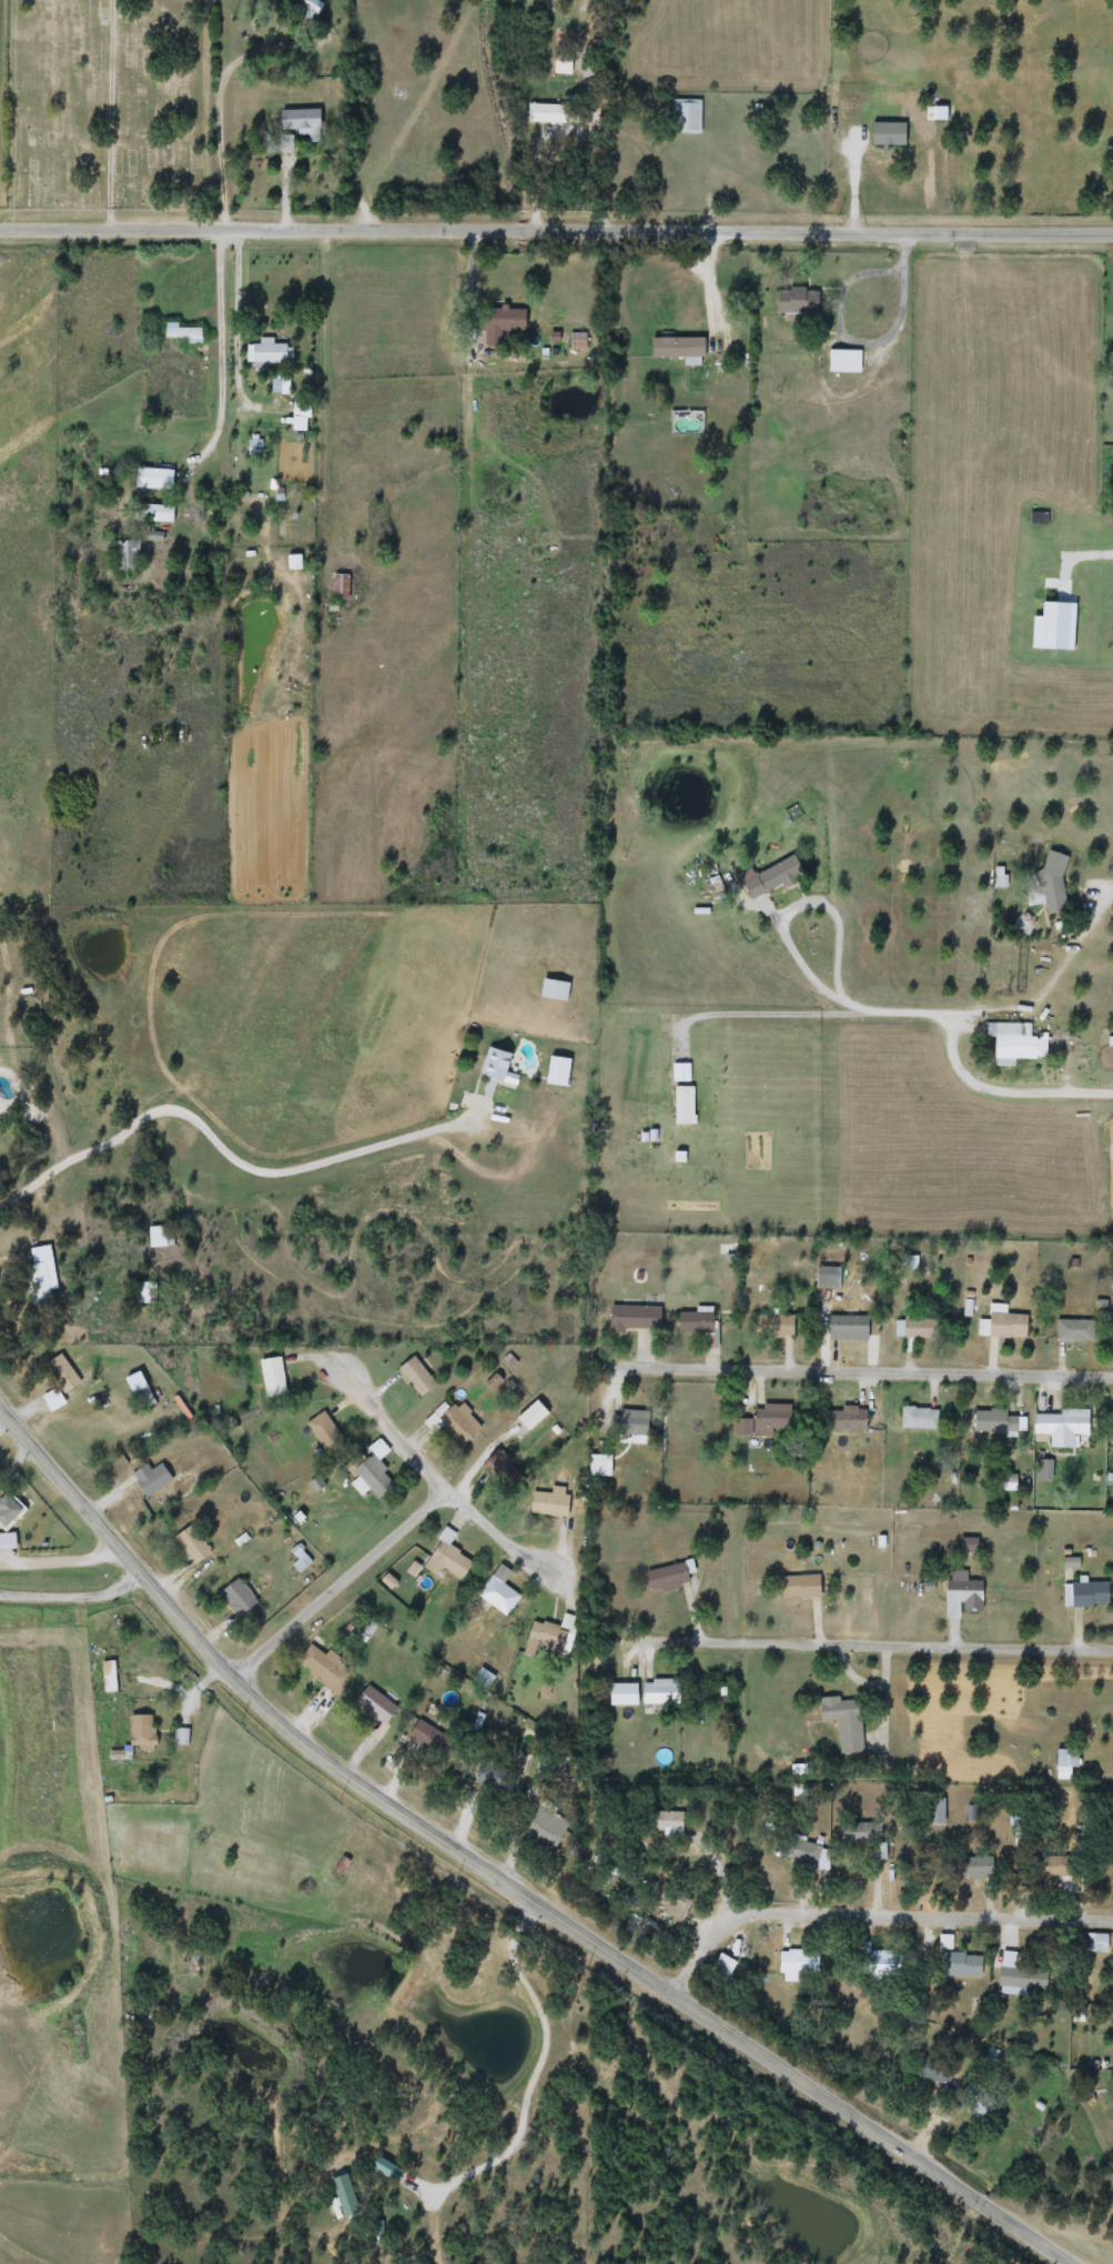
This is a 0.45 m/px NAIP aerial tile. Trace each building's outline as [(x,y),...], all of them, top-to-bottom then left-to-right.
[(314,17),(284,0),(310,0),(320,6),(314,17)] [(555,74),(555,52),(573,52),(571,76),(555,74)] [(700,133),(674,133),(674,100),(700,100),(700,133)] [(528,123),(528,105),(568,105),(568,123),(528,123)] [(281,111),(320,110),(321,132),(282,133),(281,111)] [(777,315),(777,288),(819,288),(819,315),(777,315)] [(526,331),(502,331),(502,348),(485,348),(485,308),(526,308),(526,331)] [(202,342),(166,342),(166,324),(178,324),(178,329),(202,329),(202,342)] [(685,359),(651,359),(651,338),(704,338),(704,365),(685,365),(685,359)] [(261,344),(261,342),(293,341),(293,362),(246,363),(246,344),(261,344)] [(829,373),(829,351),(861,351),(861,373),(829,373)] [(290,375),(290,394),(273,394),(273,375),(290,375)] [(305,431),(293,431),(293,417),(305,417),(305,431)] [(136,490),(136,470),(173,470),(173,490),(136,490)] [(173,522),(139,522),(139,505),(173,505),(173,522)] [(1048,526),(1030,526),(1030,513),(1048,513),(1048,526)] [(140,542),(140,572),(117,572),(117,542),(140,542)] [(348,575),(348,600),(333,600),(333,575),(348,575)] [(1069,856),(1063,876),(1065,909),(1065,912),(1048,914),(1046,903),(1029,905),(1029,898),(1035,876),(1035,872),(1042,872),(1049,849),(1069,856)] [(742,881),(796,856),(806,878),(786,887),(785,885),(752,900),(742,881)] [(570,983),(567,1002),(540,997),(544,978),(570,983)] [(1046,1058),(1015,1057),(1015,1067),(995,1067),(995,1037),(985,1037),(985,1022),(1032,1023),(1032,1033),(1048,1033),(1046,1058)] [(512,1053),(507,1073),(518,1076),(515,1089),(496,1085),(494,1095),(484,1093),(488,1077),(482,1075),(488,1047),(512,1053)] [(508,1104),(508,1119),(493,1119),(493,1104),(508,1104)] [(173,1226),(173,1247),(149,1247),(149,1226),(173,1226)] [(51,1246),(58,1290),(51,1291),(52,1302),(34,1306),(26,1249),(51,1246)] [(840,1267),(840,1289),(817,1289),(817,1267),(840,1267)] [(155,1304),(135,1304),(135,1282),(155,1282),(155,1304)] [(661,1330),(610,1330),(610,1307),(661,1307),(661,1330)] [(679,1334),(679,1312),(714,1312),(714,1334),(679,1334)] [(1026,1312),(1026,1337),(989,1337),(989,1312),(1026,1312)] [(793,1316),(793,1337),(756,1337),(755,1316),(793,1316)] [(834,1341),(834,1316),(868,1316),(868,1341),(834,1341)] [(903,1339),(903,1319),(941,1319),(941,1339),(903,1339)] [(1056,1344),(1056,1320),(1092,1320),(1092,1344),(1056,1344)] [(80,1383),(63,1393),(45,1365),(61,1354),(80,1383)] [(437,1383),(421,1397),(398,1369),(414,1356),(437,1383)] [(260,1360),(281,1357),(287,1395),(267,1398),(260,1360)] [(42,1396),(58,1388),(67,1403),(50,1412),(42,1396)] [(462,1446),(444,1427),(436,1435),(426,1425),(456,1398),(483,1427),(462,1446)] [(549,1413),(529,1431),(517,1418),(537,1400),(549,1413)] [(753,1419),(753,1405),(792,1405),(792,1436),(735,1436),(735,1419),(753,1419)] [(868,1408),(868,1430),(823,1430),(823,1408),(868,1408)] [(938,1428),(901,1428),(901,1408),(938,1408),(938,1428)] [(1018,1410),(1018,1432),(974,1432),(974,1410),(1018,1410)] [(346,1441),(330,1455),(306,1425),(323,1411),(346,1441)] [(648,1411),(648,1435),(611,1435),(611,1411),(648,1411)] [(1075,1448),(1051,1448),(1050,1435),(1034,1435),(1034,1413),(1091,1413),(1091,1433),(1075,1435),(1075,1448)] [(387,1449),(380,1457),(371,1448),(378,1440),(387,1449)] [(498,1449),(524,1473),(508,1491),(482,1468),(498,1449)] [(351,1469),(367,1453),(395,1483),(378,1499),(351,1469)] [(590,1476),(590,1455),(611,1455),(611,1476),(590,1476)] [(1038,1480),(1038,1460),(1053,1460),(1053,1480),(1038,1480)] [(162,1462),(173,1480),(148,1497),(132,1473),(148,1465),(151,1470),(162,1462)] [(553,1493),(553,1487),(569,1488),(568,1516),(532,1515),(533,1492),(553,1493)] [(4,1529),(0,1523),(0,1502),(9,1495),(23,1511),(4,1529)] [(213,1551),(196,1566),(174,1539),(192,1525),(213,1551)] [(463,1580),(446,1570),(442,1579),(423,1568),(446,1529),(456,1535),(448,1547),(474,1562),(463,1580)] [(961,1552),(961,1539),(978,1539),(978,1552),(961,1552)] [(651,1593),(646,1571),(685,1562),(689,1584),(651,1593)] [(477,1594),(500,1564),(512,1572),(503,1584),(520,1598),(506,1617),(477,1594)] [(983,1581),(983,1612),(963,1612),(963,1601),(947,1601),(947,1571),(968,1571),(968,1581),(983,1581)] [(820,1599),(782,1599),(782,1576),(820,1576),(820,1599)] [(250,1580),(263,1599),(237,1617),(220,1592),(240,1579),(243,1584),(250,1580)] [(1065,1607),(1065,1583),(1109,1583),(1109,1607),(1065,1607)] [(570,1631),(561,1659),(538,1651),(536,1659),(523,1654),(534,1620),(570,1631)] [(337,1694),(297,1663),(312,1646),(326,1657),(330,1652),(355,1671),(337,1694)] [(118,1692),(105,1693),(102,1662),(114,1661),(118,1692)] [(642,1680),(676,1680),(676,1708),(642,1708),(642,1680)] [(637,1684),(637,1707),(609,1707),(609,1684),(637,1684)] [(376,1697),(392,1691),(399,1714),(373,1723),(368,1710),(358,1713),(354,1698),(374,1691),(376,1697)] [(821,1722),(820,1700),(859,1697),(862,1753),(840,1754),(838,1721),(821,1722)] [(131,1750),(131,1715),(155,1715),(155,1750),(131,1750)] [(406,1739),(419,1719),(456,1742),(444,1762),(406,1739)] [(1079,1750),(1079,1767),(1071,1767),(1071,1780),(1056,1780),(1056,1750),(1079,1750)] [(472,1780),(485,1760),(505,1773),(492,1793),(472,1780)] [(555,1849),(524,1831),(539,1805),(569,1823),(555,1849)] [(650,1830),(650,1812),(682,1812),(682,1839),(665,1839),(665,1830),(650,1830)] [(879,1823),(879,1844),(841,1844),(841,1823),(879,1823)] [(821,1855),(830,1858),(827,1871),(782,1859),(788,1839),(823,1848),(821,1855)] [(1062,1881),(1034,1881),(1034,1857),(1077,1857),(1077,1894),(1062,1894),(1062,1881)] [(989,1880),(954,1880),(954,1858),(989,1858),(989,1880)] [(654,1905),(667,1883),(692,1899),(680,1921),(654,1905)] [(1107,1953),(1084,1953),(1084,1934),(1107,1934),(1107,1953)] [(780,1951),(818,1951),(818,1982),(780,1982),(780,1951)] [(891,1978),(869,1978),(869,1951),(891,1951),(891,1978)] [(737,1963),(726,1984),(709,1975),(721,1954),(737,1963)] [(981,1954),(981,1976),(943,1976),(943,1954),(981,1954)] [(1046,1970),(1046,1991),(999,1990),(999,1969),(1046,1970)] [(915,2072),(928,2052),(963,2075),(952,2094),(915,2072)] [(996,2105),(980,2123),(957,2099),(973,2082),(996,2105)]
